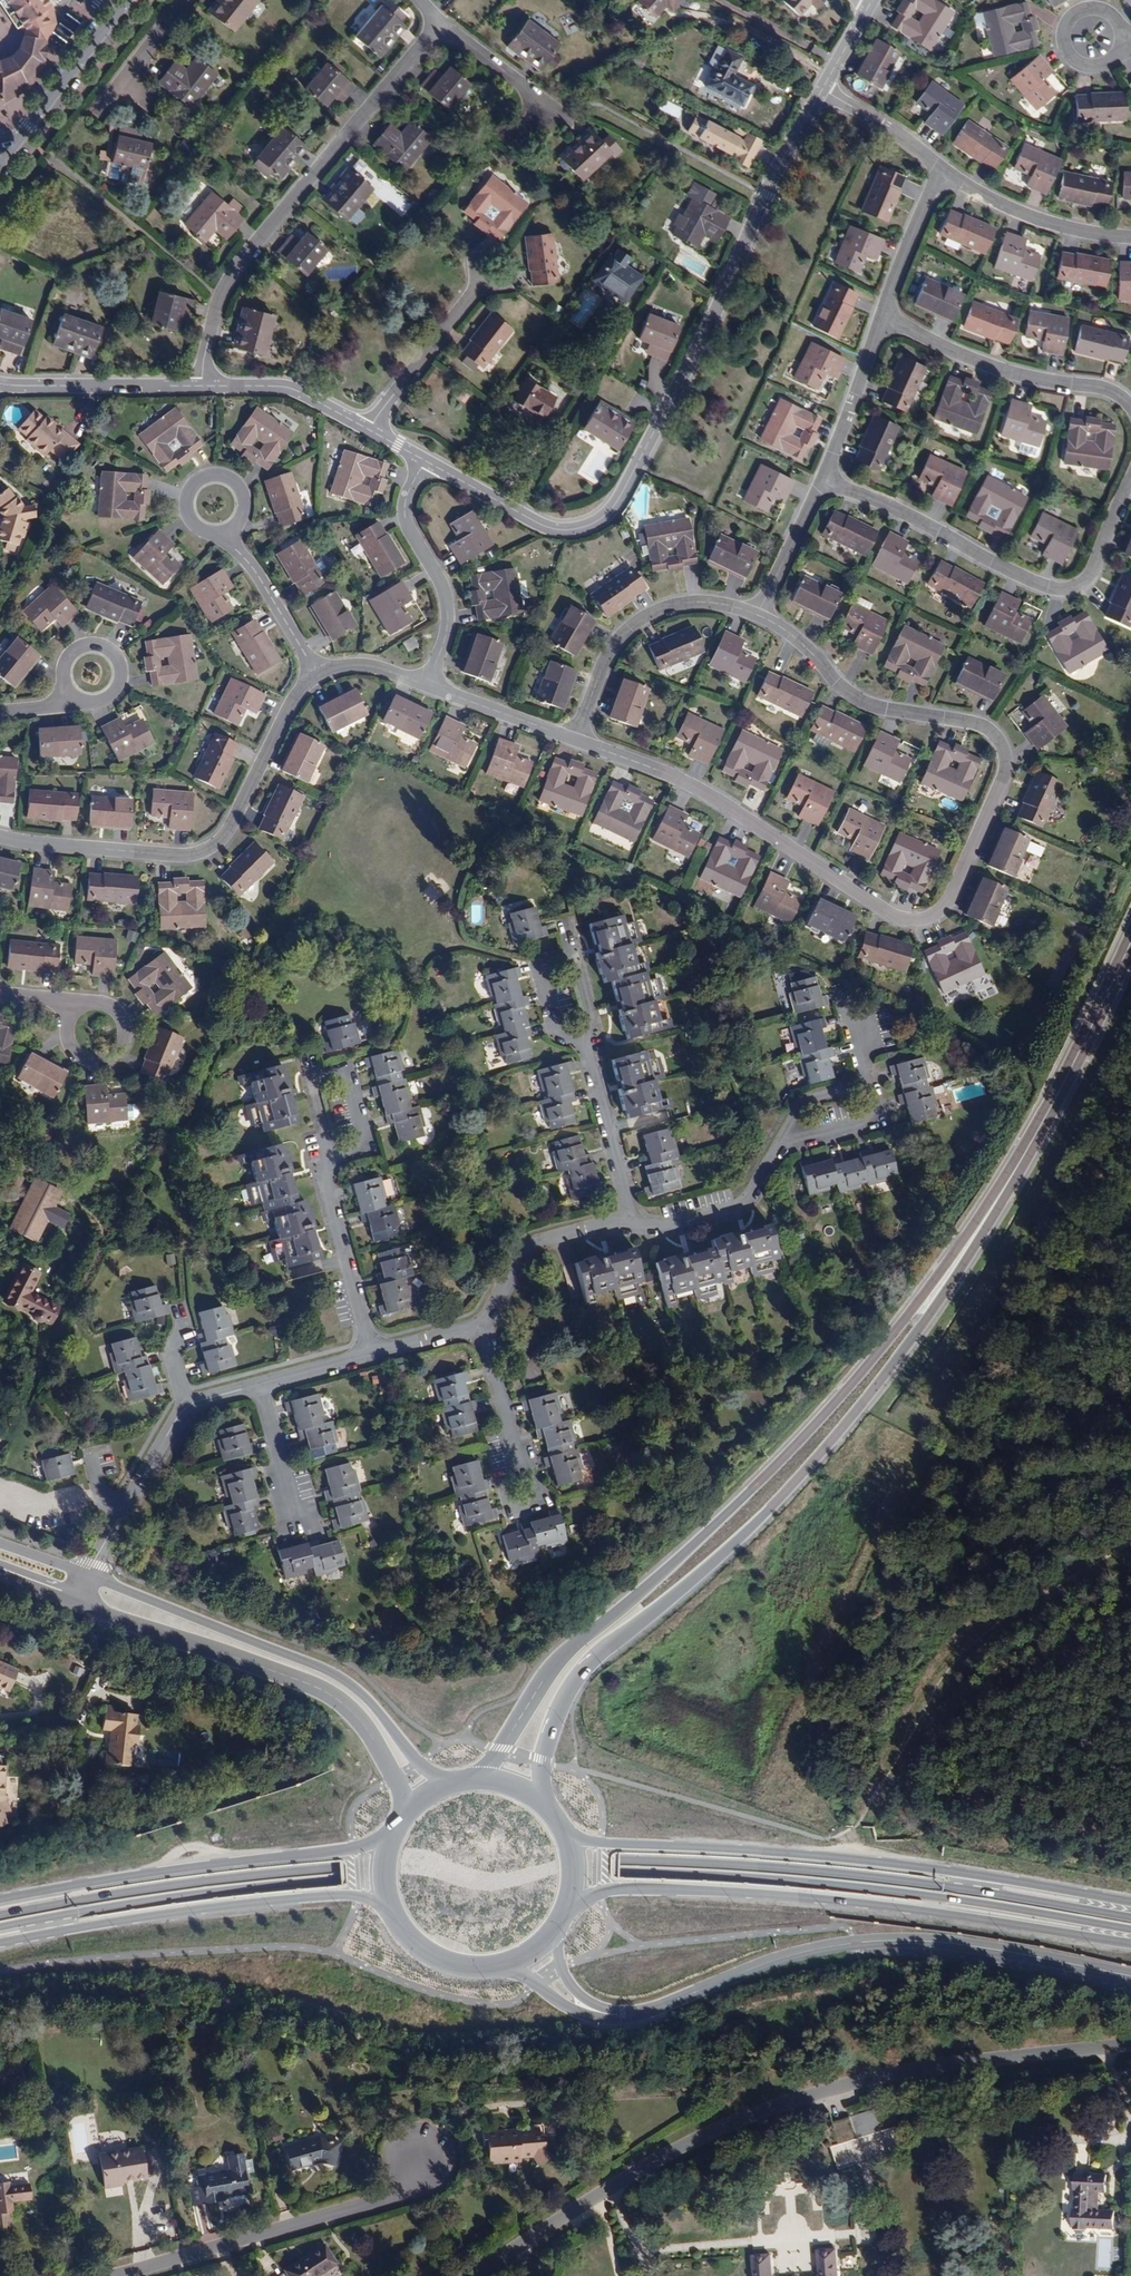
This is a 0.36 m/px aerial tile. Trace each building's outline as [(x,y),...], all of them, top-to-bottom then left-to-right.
[(4,0),(0,0),(0,5),(16,30),(21,27),(4,0)] [(45,0),(4,0),(21,27),(24,24),(29,32),(49,26),(52,16),(50,8),(45,0)] [(224,0),(217,0),(209,10),(213,13),(224,0)] [(258,0),(257,0),(224,0),(213,13),(234,30),(258,0)] [(681,0),(637,0),(636,1),(654,17),(665,6),(670,11),(681,0)] [(823,0),(783,0),(782,1),(799,16),(811,3),(816,7),(823,0)] [(953,14),(932,0),(908,0),(906,3),(905,5),(913,11),(916,6),(925,12),(916,26),(907,20),(910,15),(902,9),(899,13),(890,26),(927,51),(953,14)] [(906,3),(903,0),(896,11),(899,13),(902,9),(905,5),(906,3)] [(1013,37),(1009,21),(1020,18),(1021,24),(1031,22),(1030,18),(1026,3),(983,13),(986,27),(993,56),(1037,46),(1033,30),(1032,26),(1023,29),(1024,34),(1013,37)] [(383,44),(401,24),(381,6),(355,36),(379,57),(387,48),(383,44)] [(64,12),(49,32),(64,43),(79,23),(64,12)] [(986,27),(983,13),(976,15),(974,18),(976,27),(979,29),(986,27)] [(540,70),(560,45),(528,20),(508,46),(540,70)] [(405,27),(401,24),(383,44),(387,48),(405,27)] [(43,43),(49,26),(29,32),(23,53),(14,61),(0,66),(0,94),(5,96),(26,83),(40,63),(43,43)] [(884,45),(878,42),(865,64),(862,63),(856,75),(880,88),(899,53),(890,48),(893,44),(887,40),(884,45)] [(754,87),(733,75),(743,57),(726,48),(725,50),(718,46),(708,64),(715,68),(705,86),(743,107),(754,87)] [(1047,89),(1049,86),(1043,79),(1051,72),(1039,56),(1010,79),(1035,110),(1052,96),(1047,89)] [(190,106),(216,74),(196,59),(187,71),(180,79),(172,73),(163,84),(190,106)] [(187,71),(178,64),(172,73),(180,79),(187,71)] [(353,87),(326,64),(320,71),(311,64),(305,71),(313,79),(305,88),(325,104),(333,95),(337,89),(346,96),(353,87)] [(449,109),(469,85),(449,69),(442,76),(438,81),(431,75),(421,87),(449,109)] [(438,81),(442,76),(435,70),(431,75),(438,81)] [(941,135),(963,105),(931,82),(918,100),(925,106),(923,108),(931,114),(925,123),(941,135)] [(341,102),(346,96),(337,89),(333,95),(341,102)] [(1124,119),(1123,95),(1075,96),(1076,120),(1124,119)] [(923,108),(925,106),(918,100),(916,103),(923,108)] [(708,119),(698,113),(689,129),(700,135),(699,135),(731,153),(731,152),(736,155),(734,158),(749,167),(764,140),(742,128),(739,132),(747,136),(745,139),(740,136),(741,136),(709,118),(708,119)] [(1006,149),(967,122),(953,143),(992,169),(1006,149)] [(404,171),(431,139),(412,123),(402,134),(395,142),(384,134),(374,145),(404,171)] [(145,169),(150,144),(139,141),(133,140),(135,129),(121,126),(113,162),(121,164),(120,168),(119,168),(118,168),(117,169),(115,174),(116,175),(117,176),(118,177),(118,179),(140,184),(141,183),(148,184),(151,171),(145,169)] [(402,134),(391,126),(384,134),(395,142),(402,134)] [(286,165),(304,145),(283,127),(258,157),(282,177),(289,168),(286,165)] [(139,141),(141,130),(135,129),(133,140),(139,141)] [(592,133),(589,130),(570,148),(573,151),(592,133)] [(583,178),(610,153),(592,133),(573,151),(570,148),(561,156),(583,178)] [(289,168),(307,147),(304,145),(286,165),(289,168)] [(1045,194),(1060,160),(1024,145),(1015,166),(1023,169),(1022,172),(1031,176),(1027,186),(1045,194)] [(884,221),(903,178),(881,168),(862,211),(884,221)] [(345,219),(371,189),(349,170),(340,180),(344,184),(327,203),(345,219)] [(1124,173),(1123,196),(1130,196),(1130,173),(1124,173)] [(1105,208),(1110,184),(1064,174),(1058,198),(1105,208)] [(527,204),(491,176),(464,211),(477,221),(480,223),(486,216),(481,212),(488,203),(501,213),(494,222),(490,219),(484,226),(487,229),(500,239),(527,204)] [(327,203),(344,184),(340,180),(323,200),(327,203)] [(689,196),(694,199),(684,217),(680,215),(674,225),(678,227),(674,235),(697,248),(705,234),(709,226),(722,233),(730,219),(725,216),(728,210),(711,200),(714,194),(696,184),(689,196)] [(227,206),(212,193),(186,224),(206,241),(216,229),(222,222),(232,230),(242,219),(239,215),(244,209),(233,199),(227,206)] [(983,253),(993,231),(950,211),(940,234),(983,253)] [(484,233),(487,229),(484,226),(480,223),(477,221),(474,225),(484,233)] [(232,230),(222,222),(216,229),(226,238),(232,230)] [(717,241),(722,233),(709,226),(705,234),(717,241)] [(876,259),(883,240),(850,227),(835,262),(855,271),(859,263),(861,264),(865,255),(876,259)] [(1037,260),(1029,257),(1030,254),(1021,250),(1024,240),(1005,233),(993,268),(1030,280),(1037,260)] [(557,282),(551,234),(527,237),(533,285),(557,282)] [(298,249),(302,245),(292,236),(288,240),(298,249)] [(305,274),(326,251),(309,237),(302,245),(298,249),(288,240),(279,251),(305,274)] [(614,258),(612,257),(597,279),(608,287),(610,284),(618,289),(617,290),(626,297),(640,277),(626,267),(633,258),(620,249),(614,258)] [(1103,287),(1108,263),(1062,253),(1057,277),(1103,287)] [(1119,263),(1118,299),(1130,300),(1130,263),(1119,263)] [(951,320),(962,295),(926,279),(916,300),(940,311),(939,314),(951,320)] [(836,337),(857,295),(835,283),(814,326),(836,337)] [(579,329),(602,300),(590,290),(567,319),(579,329)] [(180,319),(182,312),(190,314),(194,300),(160,291),(151,325),(177,331),(180,319)] [(940,311),(916,300),(914,303),(939,314),(940,311)] [(1007,342),(1016,319),(972,302),(963,325),(1007,342)] [(31,320),(0,309),(0,310),(0,338),(1,339),(7,341),(4,350),(19,355),(31,320)] [(265,353),(274,316),(243,309),(240,320),(244,321),(238,347),(265,353)] [(189,322),(190,314),(182,312),(180,319),(189,322)] [(1062,354),(1068,318),(1030,312),(1026,334),(1034,335),(1034,338),(1044,340),(1042,351),(1062,354)] [(666,360),(679,327),(649,314),(639,340),(650,344),(656,346),(653,355),(666,360)] [(92,352),(101,328),(63,315),(52,344),(65,349),(66,343),(92,352)] [(482,368),(512,330),(493,315),(463,353),(482,368)] [(238,347),(244,321),(240,320),(234,346),(238,347)] [(1121,362),(1127,338),(1081,326),(1075,351),(1121,362)] [(92,352),(66,343),(65,349),(91,357),(92,352)] [(836,377),(844,359),(811,343),(794,377),(814,387),(818,381),(820,382),(825,372),(836,377)] [(653,355),(656,346),(650,344),(647,353),(653,355)] [(904,411),(925,369),(903,358),(882,401),(904,411)] [(664,375),(664,360),(648,360),(649,376),(664,375)] [(577,395),(584,383),(570,375),(563,388),(577,395)] [(975,434),(991,393),(976,387),(973,386),(969,395),(974,397),(970,407),(955,402),(959,391),(964,393),(967,384),(964,382),(949,377),(933,418),(975,434)] [(976,387),(978,383),(966,378),(964,382),(967,384),(973,386),(976,387)] [(543,418),(555,398),(525,379),(513,400),(543,418)] [(787,436),(795,422),(805,427),(803,432),(811,437),(813,433),(820,419),(780,399),(760,439),(800,459),(807,444),(809,441),(801,437),(798,442),(787,436)] [(1037,447),(1044,425),(1036,422),(1037,419),(1027,416),(1030,405),(1011,399),(1000,435),(1021,442),(1018,451),(1034,456),(1037,447)] [(617,449),(633,424),(601,402),(584,428),(617,449)] [(292,434),(256,409),(231,444),(244,454),(247,456),(252,448),(247,445),(254,436),(268,445),(261,454),(256,451),(251,459),(254,461),(266,470),(292,434)] [(78,445),(65,432),(63,434),(54,426),(55,425),(46,416),(44,419),(34,410),(19,428),(28,437),(26,439),(46,456),(51,450),(64,461),(78,445)] [(201,445),(175,410),(139,437),(165,472),(179,462),(181,460),(175,452),(171,455),(164,446),(178,436),(184,445),(180,449),(185,456),(189,454),(201,445)] [(878,470),(897,427),(875,417),(856,460),(878,470)] [(1108,470),(1114,426),(1098,424),(1094,423),(1093,432),(1098,433),(1096,444),(1080,442),(1082,431),(1087,431),(1089,422),(1085,422),(1069,420),(1063,463),(1108,470)] [(812,446),(817,435),(813,433),(811,437),(809,441),(807,444),(812,446)] [(180,449),(184,445),(178,436),(164,446),(171,455),(175,452),(181,460),(185,456),(180,449)] [(261,454),(268,445),(254,436),(247,445),(252,448),(247,456),(251,459),(256,451),(261,454)] [(597,449),(584,474),(596,480),(609,456),(597,449)] [(357,487),(363,472),(373,476),(371,481),(381,484),(382,480),(387,465),(345,451),(330,493),(373,508),(378,492),(379,489),(370,486),(368,491),(357,487)] [(192,458),(189,454),(185,456),(181,460),(179,462),(182,465),(192,458)] [(251,459),(247,456),(244,454),(241,458),(252,465),(254,461),(251,459)] [(950,506),(965,472),(929,457),(920,477),(929,481),(927,484),(937,488),(932,498),(950,506)] [(785,498),(794,481),(760,464),(743,499),(764,510),(768,502),(770,503),(775,494),(785,498)] [(123,504),(124,488),(136,489),(135,495),(145,495),(145,491),(146,475),(102,472),(99,516),(143,520),(144,504),(145,500),(135,499),(135,505),(123,504)] [(381,484),(371,481),(373,476),(363,472),(357,487),(368,491),(370,486),(379,489),(381,484)] [(305,519),(289,474),(266,481),(281,527),(305,519)] [(1006,536),(1027,497),(987,476),(966,515),(980,523),(984,524),(988,516),(983,513),(988,504),(1003,512),(998,521),(993,519),(988,527),(992,529),(1006,536)] [(383,494),(387,482),(382,480),(381,484),(379,489),(378,492),(383,494)] [(135,495),(136,489),(124,488),(123,504),(135,505),(135,499),(145,500),(145,495),(135,495)] [(25,520),(35,517),(33,506),(23,508),(15,499),(13,500),(5,491),(0,495),(0,516),(3,519),(0,529),(0,542),(7,544),(5,550),(14,553),(16,546),(18,547),(20,538),(23,539),(28,525),(24,524),(25,520)] [(492,545),(472,512),(453,523),(457,531),(455,532),(460,541),(450,546),(460,564),(492,545)] [(876,534),(834,513),(823,535),(865,556),(876,534)] [(1060,563),(1076,530),(1041,513),(1031,534),(1039,538),(1038,541),(1047,545),(1042,555),(1060,563)] [(696,563),(688,519),(644,527),(652,571),(669,568),(672,567),(670,558),(665,559),(663,548),(679,545),(681,556),(675,557),(677,566),(681,566),(696,563)] [(402,564),(378,523),(357,536),(381,577),(402,564)] [(990,533),(992,529),(988,527),(984,524),(980,523),(978,527),(990,533)] [(170,562),(172,560),(165,553),(173,545),(158,531),(133,558),(162,585),(177,569),(170,562)] [(917,565),(909,560),(911,558),(902,552),(907,543),(890,533),(872,566),(906,584),(917,565)] [(744,579),(756,554),(720,536),(709,557),(733,569),(732,573),(744,579)] [(323,582),(300,541),(278,554),(302,594),(323,582)] [(681,556),(679,545),(663,548),(665,559),(670,558),(672,567),(677,566),(675,557),(681,556)] [(733,569),(709,557),(708,561),(732,573),(733,569)] [(177,569),(179,567),(172,560),(170,562),(177,569)] [(969,607),(981,586),(940,563),(928,584),(969,607)] [(521,613),(514,569),(470,577),(473,593),(474,596),(483,595),(482,589),(493,587),(496,603),(485,605),(484,599),(474,601),(475,605),(477,620),(521,613)] [(607,617),(645,589),(630,569),(592,596),(607,617)] [(228,602),(222,593),(232,587),(222,570),(190,589),(209,623),(229,611),(225,604),(228,602)] [(1130,619),(1130,576),(1125,573),(1105,616),(1127,627),(1130,619)] [(827,620),(839,596),(804,577),(793,598),(817,611),(815,614),(827,620)] [(407,615),(402,606),(411,600),(401,583),(369,602),(388,636),(408,624),(404,616),(407,615)] [(140,603),(97,585),(87,607),(130,626),(140,603)] [(77,614),(52,586),(23,612),(38,629),(45,623),(47,625),(54,618),(62,627),(77,614)] [(496,603),(493,587),(482,589),(483,595),(474,596),(474,601),(484,599),(485,605),(496,603)] [(355,627),(334,592),(314,605),(328,628),(324,630),(332,641),(355,627)] [(1029,624),(1021,620),(1022,617),(1013,613),(1019,603),(1001,593),(984,626),(1019,644),(1029,624)] [(871,655),(887,622),(868,612),(872,604),(857,597),(843,625),(850,629),(849,631),(858,636),(853,646),(871,655)] [(817,611),(793,598),(791,602),(815,614),(817,611)] [(324,630),(328,628),(314,605),(310,607),(324,630)] [(571,655),(584,633),(587,634),(594,622),(571,608),(550,643),(571,655)] [(1069,673),(1107,651),(1084,612),(1070,621),(1067,623),(1072,631),(1077,628),(1083,637),(1069,646),(1063,636),(1068,633),(1063,625),(1059,627),(1046,635),(1069,673)] [(1063,625),(1067,623),(1070,621),(1068,617),(1057,623),(1059,627),(1063,625)] [(278,662),(254,620),(233,633),(257,674),(278,662)] [(40,631),(47,625),(45,623),(38,629),(40,631)] [(1083,637),(1077,628),(1072,631),(1067,623),(1063,625),(1068,633),(1063,636),(1069,646),(1083,637)] [(924,686),(944,647),(904,627),(884,667),(899,674),(902,675),(906,667),(901,664),(906,654),(920,662),(916,672),(911,669),(907,678),(910,680),(924,686)] [(703,651),(694,629),(649,647),(658,670),(703,651)] [(744,683),(754,662),(747,659),(748,656),(738,651),(743,641),(725,632),(709,666),(744,683)] [(587,634),(584,633),(571,655),(574,657),(587,634)] [(196,679),(189,635),(146,642),(148,659),(149,662),(158,660),(157,655),(168,653),(171,669),(160,671),(159,665),(149,667),(150,671),(152,686),(196,679)] [(480,636),(476,635),(467,660),(470,661),(480,636)] [(418,645),(413,636),(402,643),(407,652),(418,645)] [(487,683),(502,645),(480,636),(470,661),(467,660),(462,673),(487,683)] [(39,656),(17,638),(0,659),(0,676),(10,685),(26,664),(30,666),(39,656)] [(920,662),(906,654),(901,664),(906,667),(902,675),(907,678),(911,669),(916,672),(920,662)] [(991,702),(1003,677),(968,659),(957,681),(980,693),(979,696),(991,702)] [(559,709),(568,684),(571,685),(576,672),(550,662),(536,700),(559,709)] [(10,685),(13,687),(30,666),(26,664),(10,685)] [(800,716),(810,694),(768,673),(757,696),(800,716)] [(907,678),(902,675),(899,674),(896,678),(908,684),(910,680),(907,678)] [(255,714),(264,696),(231,679),(213,714),(233,725),(238,716),(240,718),(245,708),(255,714)] [(626,681),(622,680),(614,705),(617,706),(626,681)] [(635,728),(649,690),(626,681),(617,706),(614,705),(609,718),(635,728)] [(980,693),(957,681),(955,684),(979,696),(980,693)] [(559,709),(562,710),(571,685),(568,684),(559,709)] [(331,702),(332,705),(356,694),(354,690),(331,702)] [(331,732),(366,715),(356,694),(332,705),(331,702),(319,708),(331,732)] [(418,739),(428,717),(405,705),(406,702),(394,696),(382,721),(418,739)] [(1066,728),(1043,696),(1024,709),(1030,717),(1027,719),(1033,727),(1025,733),(1037,749),(1066,728)] [(428,717),(430,714),(406,702),(405,705),(428,717)] [(853,751),(864,729),(822,708),(811,730),(853,751)] [(1030,717),(1024,709),(1021,711),(1027,719),(1030,717)] [(707,764),(723,731),(687,714),(677,734),(685,738),(684,741),(694,745),(689,756),(707,764)] [(475,747),(467,743),(468,740),(459,736),(464,726),(446,717),(430,750),(465,767),(475,747)] [(152,743),(142,723),(134,727),(132,723),(123,728),(118,719),(100,727),(116,761),(152,743)] [(79,756),(77,732),(52,734),(51,729),(37,730),(39,758),(79,756)] [(762,791),(782,751),(742,731),(722,771),(737,778),(740,779),(744,771),(739,769),(744,759),(759,766),(754,776),(749,773),(744,782),(748,784),(762,791)] [(899,783),(909,762),(900,758),(902,755),(893,751),(897,741),(880,733),(864,766),(899,783)] [(216,788),(237,745),(216,734),(194,777),(216,788)] [(287,759),(290,760),(302,737),(299,735),(287,759)] [(305,783),(323,747),(302,737),(290,760),(287,759),(280,771),(305,783)] [(522,788),(530,767),(522,763),(523,760),(513,756),(517,746),(499,739),(486,774),(522,788)] [(962,801),(979,761),(964,754),(962,753),(958,761),(963,764),(958,774),(943,767),(948,757),(953,759),(957,751),(953,749),(939,743),(921,783),(962,801)] [(964,754),(966,750),(955,745),(953,749),(957,751),(962,753),(964,754)] [(958,774),(963,764),(958,761),(962,753),(957,751),(953,759),(948,757),(943,767),(958,774)] [(16,759),(0,758),(0,802),(11,803),(16,759)] [(580,816),(595,774),(580,769),(577,768),(574,776),(579,778),(575,789),(560,783),(564,773),(569,775),(573,766),(568,764),(554,759),(539,800),(580,816)] [(582,764),(570,759),(568,764),(573,766),(577,768),(580,769),(582,764)] [(754,776),(759,766),(744,759),(739,769),(744,771),(740,779),(744,782),(749,773),(754,776)] [(575,789),(579,778),(574,776),(577,768),(573,766),(569,775),(564,773),(560,783),(575,789)] [(1041,828),(1061,784),(1038,774),(1018,817),(1041,828)] [(816,826),(833,793),(798,775),(788,795),(796,800),(794,802),(804,807),(798,817),(816,826)] [(746,788),(748,784),(744,782),(740,779),(737,778),(735,782),(746,788)] [(633,843),(652,803),(637,795),(635,794),(631,803),(626,800),(630,792),(626,790),(613,783),(593,823),(633,843)] [(282,840),(302,797),(280,786),(259,829),(282,840)] [(637,795),(639,791),(628,786),(626,790),(630,792),(635,794),(637,795)] [(188,830),(192,793),(153,790),(151,812),(159,813),(159,817),(169,818),(169,828),(188,830)] [(74,820),(76,796),(29,792),(27,816),(74,820)] [(631,803),(635,794),(630,792),(626,800),(631,803)] [(129,828),(132,800),(92,797),(90,821),(116,823),(116,827),(129,828)] [(697,837),(689,833),(691,831),(681,826),(686,816),(669,807),(652,841),(686,858),(697,837)] [(4,823),(11,824),(12,808),(5,808),(4,823)] [(868,860),(883,826),(849,810),(839,830),(847,834),(845,837),(855,842),(850,852),(868,860)] [(1007,831),(1004,829),(993,854),(996,855),(1007,831)] [(1012,878),(1029,841),(1007,831),(996,855),(993,854),(988,866),(1012,878)] [(939,853),(899,834),(880,874),(895,881),(899,882),(903,874),(898,871),(903,861),(917,868),(912,878),(907,876),(903,885),(907,886),(921,893),(939,853)] [(739,898),(758,859),(743,852),(740,850),(737,858),(741,861),(736,871),(721,864),(727,854),(731,856),(736,848),(732,846),(718,839),(699,879),(739,898)] [(745,847),(734,842),(732,846),(736,848),(740,850),(743,852),(745,847)] [(238,895),(272,862),(254,845),(221,878),(238,895)] [(736,871),(741,861),(737,858),(740,850),(736,848),(731,856),(727,854),(721,864),(736,871)] [(912,878),(917,868),(903,861),(898,871),(903,874),(899,882),(903,885),(907,876),(912,878)] [(18,867),(0,863),(0,887),(13,890),(18,867)] [(67,911),(70,889),(61,888),(62,884),(51,883),(53,872),(34,869),(29,906),(67,911)] [(135,902),(137,878),(90,874),(88,899),(135,902)] [(798,903),(791,899),(792,897),(782,892),(787,882),(770,874),(754,907),(788,923),(798,903)] [(972,903),(974,904),(985,880),(982,879),(972,903)] [(990,927),(1007,890),(985,880),(974,904),(972,903),(966,915),(990,927)] [(905,891),(907,886),(903,885),(899,882),(895,881),(893,885),(905,891)] [(205,926),(202,882),(186,883),(183,883),(183,892),(188,892),(189,904),(173,904),(172,893),(178,893),(177,883),(173,883),(158,885),(161,929),(205,926)] [(189,904),(188,892),(183,892),(183,883),(177,883),(178,893),(172,893),(173,904),(189,904)] [(843,942),(853,921),(829,910),(830,907),(818,901),(807,926),(843,942)] [(854,918),(830,907),(829,910),(853,921),(854,918)] [(539,928),(538,924),(534,908),(509,914),(511,923),(507,924),(513,945),(547,936),(547,935),(545,926),(539,928)] [(664,999),(658,978),(647,981),(645,973),(649,971),(646,962),(635,965),(630,945),(640,942),(635,921),(624,924),(622,916),(588,925),(593,946),(595,945),(597,953),(593,955),(599,975),(601,974),(603,984),(611,982),(616,1003),(618,1002),(620,1010),(617,1012),(622,1032),(624,1031),(626,1041),(671,1028),(669,1019),(658,1022),(653,1002),(664,999)] [(903,972),(910,948),(865,934),(858,957),(903,972)] [(982,975),(963,934),(949,941),(938,946),(924,953),(942,993),(945,992),(961,984),(982,975)] [(949,941),(947,937),(936,943),(938,946),(949,941)] [(113,978),(115,941),(77,938),(75,961),(84,961),(83,964),(93,965),(93,976),(113,978)] [(56,970),(58,946),(11,941),(9,965),(56,970)] [(190,988),(164,953),(129,980),(138,992),(141,995),(148,990),(144,985),(154,978),(163,991),(154,998),(151,994),(144,999),(146,1002),(156,1015),(190,988)] [(531,1037),(523,1007),(529,1006),(527,996),(521,997),(516,978),(521,977),(518,967),(484,976),(490,997),(494,996),(496,1005),(492,1005),(497,1026),(501,1025),(503,1033),(494,1036),(499,1057),(503,1056),(506,1064),(531,1058),(526,1038),(531,1037)] [(828,1006),(825,996),(819,997),(814,977),(789,984),(792,993),(788,994),(793,1015),(828,1006)] [(163,991),(154,978),(144,985),(148,990),(141,995),(144,999),(151,994),(154,998),(163,991)] [(964,992),(961,984),(945,992),(948,1000),(964,992)] [(146,1002),(144,999),(141,995),(138,992),(135,995),(143,1005),(146,1002)] [(360,1044),(354,1023),(350,1024),(348,1015),(324,1022),(329,1042),(323,1044),(326,1053),(360,1044)] [(833,1057),(831,1048),(825,1049),(820,1030),(825,1028),(825,1027),(823,1019),(789,1028),(794,1049),(798,1048),(800,1056),(797,1057),(802,1078),(806,1077),(808,1085),(833,1079),(828,1059),(833,1057)] [(16,1024),(0,1021),(0,1066),(6,1068),(16,1024)] [(163,1082),(181,1038),(159,1029),(141,1073),(163,1082)] [(411,1100),(406,1079),(402,1080),(400,1071),(403,1070),(398,1050),(363,1059),(366,1068),(371,1067),(377,1087),(371,1088),(374,1098),(379,1097),(387,1125),(393,1124),(398,1144),(423,1137),(420,1128),(424,1127),(419,1106),(410,1109),(408,1100),(411,1100)] [(658,1101),(653,1081),(664,1078),(658,1058),(647,1060),(645,1052),(611,1061),(616,1082),(618,1081),(621,1090),(617,1091),(622,1111),(624,1111),(626,1120),(671,1107),(669,1098),(658,1101)] [(53,1098),(64,1077),(41,1065),(43,1061),(31,1055),(18,1079),(53,1098)] [(927,1088),(925,1080),(929,1079),(923,1058),(889,1067),(891,1077),(897,1075),(902,1095),(896,1097),(899,1106),(905,1104),(910,1124),(935,1118),(932,1109),(936,1108),(931,1087),(927,1088)] [(64,1077),(66,1074),(43,1061),(41,1065),(64,1077)] [(575,1102),(567,1074),(573,1072),(571,1062),(536,1071),(542,1092),(545,1091),(547,1099),(538,1102),(544,1122),(547,1122),(550,1130),(575,1124),(569,1104),(575,1102)] [(289,1103),(288,1095),(292,1094),(286,1073),(284,1074),(282,1065),(237,1077),(239,1086),(249,1083),(255,1103),(244,1106),(250,1127),(261,1124),(263,1133),(298,1124),(292,1102),(289,1103)] [(125,1106),(124,1097),(116,1098),(115,1095),(105,1097),(104,1085),(84,1087),(88,1124),(127,1120),(126,1119),(135,1118),(138,1114),(138,1108),(134,1105),(125,1106)] [(941,1113),(950,1111),(948,1102),(939,1104),(941,1113)] [(670,1161),(678,1159),(672,1137),(669,1138),(667,1129),(642,1136),(647,1156),(641,1158),(649,1187),(643,1188),(646,1198),(680,1188),(675,1168),(672,1168),(670,1161)] [(586,1165),(578,1136),(553,1142),(555,1151),(552,1152),(557,1172),(566,1170),(568,1179),(565,1180),(568,1191),(572,1190),(574,1200),(605,1191),(603,1182),(597,1183),(592,1163),(586,1165)] [(314,1230),(309,1209),(307,1210),(305,1201),(297,1202),(292,1182),(290,1182),(287,1174),(291,1173),(286,1152),(283,1153),(281,1144),(236,1157),(238,1165),(249,1163),(255,1183),(244,1186),(250,1206),(260,1203),(263,1212),(260,1213),(262,1222),(273,1219),(278,1240),(267,1243),(273,1263),(284,1260),(286,1269),(320,1260),(314,1239),(312,1239),(310,1231),(314,1230)] [(887,1177),(896,1175),(889,1150),(869,1155),(868,1149),(858,1152),(860,1158),(831,1165),(830,1160),(810,1165),(808,1159),(799,1162),(808,1196),(829,1191),(828,1187),(836,1185),(838,1194),(859,1189),(858,1185),(866,1183),(867,1187),(889,1181),(887,1177)] [(399,1226),(394,1205),(384,1207),(382,1199),(385,1198),(380,1178),(346,1186),(348,1196),(354,1195),(362,1224),(367,1222),(373,1242),(398,1236),(395,1227),(399,1226)] [(68,1216),(53,1208),(61,1193),(35,1180),(10,1229),(35,1242),(47,1220),(62,1227),(68,1216)] [(772,1273),(769,1262),(778,1260),(769,1225),(748,1231),(748,1233),(740,1235),(740,1231),(718,1236),(719,1238),(710,1241),(712,1248),(691,1254),(692,1256),(684,1258),(683,1254),(662,1259),(663,1261),(654,1264),(665,1309),(675,1306),(672,1296),(692,1290),(695,1301),(716,1296),(713,1285),(722,1282),(723,1286),(732,1283),(729,1272),(748,1267),(751,1278),(772,1273)] [(404,1279),(413,1276),(407,1255),(403,1256),(401,1247),(376,1254),(381,1274),(376,1276),(384,1305),(378,1306),(381,1316),(415,1307),(409,1286),(406,1287),(404,1279)] [(642,1282),(633,1248),(612,1253),(613,1255),(605,1258),(604,1253),(583,1259),(583,1261),(574,1264),(585,1305),(586,1309),(596,1306),(593,1296),(613,1290),(616,1301),(636,1295),(634,1285),(642,1282)] [(58,1308),(29,1293),(38,1275),(22,1266),(4,1301),(20,1310),(21,1307),(34,1314),(33,1314),(33,1316),(34,1318),(34,1319),(35,1320),(37,1321),(39,1322),(40,1322),(42,1321),(43,1320),(44,1319),(51,1322),(58,1308)] [(160,1306),(155,1286),(131,1293),(133,1302),(129,1303),(135,1323),(169,1314),(166,1305),(160,1306)] [(236,1366),(230,1344),(226,1346),(224,1338),(234,1335),(228,1314),(225,1315),(222,1307),(198,1313),(203,1333),(197,1335),(199,1343),(205,1363),(199,1365),(202,1375),(236,1366)] [(154,1385),(146,1356),(140,1357),(135,1338),(111,1344),(113,1352),(109,1354),(115,1375),(120,1373),(128,1403),(163,1393),(160,1384),(154,1385)] [(537,1358),(534,1345),(522,1348),(525,1361),(537,1358)] [(469,1402),(464,1383),(469,1382),(467,1372),(432,1381),(438,1402),(442,1401),(444,1409),(440,1410),(445,1431),(449,1430),(452,1438),(477,1432),(471,1412),(477,1411),(475,1401),(469,1402)] [(560,1422),(557,1414),(561,1413),(556,1393),(521,1402),(523,1411),(530,1410),(537,1439),(544,1438),(548,1457),(543,1459),(545,1467),(551,1466),(556,1486),(581,1480),(579,1471),(582,1470),(577,1449),(573,1450),(571,1442),(575,1441),(569,1420),(560,1422)] [(323,1416),(318,1395),(284,1404),(286,1413),(292,1412),(297,1432),(303,1431),(311,1459),(335,1453),(333,1444),(337,1443),(331,1422),(322,1424),(320,1417),(323,1416)] [(257,1453),(254,1443),(248,1444),(243,1425),(218,1431),(221,1440),(217,1441),(222,1462),(257,1453)] [(72,1475),(69,1465),(72,1464),(70,1454),(41,1462),(47,1483),(72,1475)] [(484,1491),(490,1489),(487,1480),(481,1481),(476,1461),(451,1468),(454,1477),(450,1478),(456,1498),(459,1498),(461,1506),(458,1506),(463,1527),(497,1518),(495,1509),(489,1510),(484,1491)] [(359,1501),(356,1493),(360,1492),(355,1471),(351,1472),(348,1463),(324,1470),(329,1491),(323,1492),(326,1501),(332,1500),(337,1520),(332,1521),(334,1530),(368,1521),(362,1501),(359,1501)] [(259,1508),(251,1478),(257,1477),(255,1468),(220,1477),(226,1498),(229,1497),(231,1505),(222,1507),(228,1530),(232,1529),(234,1536),(259,1530),(253,1509),(259,1508)] [(545,1548),(566,1543),(558,1508),(548,1510),(549,1517),(529,1522),(530,1528),(502,1535),(508,1561),(517,1559),(518,1562),(538,1557),(536,1548),(544,1546),(545,1548)] [(344,1566),(337,1541),(308,1549),(306,1544),(288,1549),(286,1543),(286,1541),(283,1542),(275,1544),(285,1579),(293,1577),(293,1574),(313,1569),(315,1578),(336,1572),(335,1568),(344,1566)] [(0,1663),(0,1688),(8,1691),(18,1671),(0,1663)] [(137,1746),(139,1726),(135,1725),(136,1716),(113,1714),(114,1706),(105,1706),(102,1730),(111,1731),(109,1752),(103,1751),(101,1764),(132,1767),(134,1756),(132,1756),(133,1746),(137,1746)] [(1,1796),(3,1796),(4,1776),(4,1766),(0,1766),(0,1827),(13,1821),(6,1808),(4,1809),(2,1803),(1,1796)] [(61,1823),(77,1816),(73,1805),(56,1812),(61,1823)] [(874,2109),(850,2117),(857,2139),(882,2131),(874,2109)] [(857,2139),(830,2149),(839,2172),(905,2149),(897,2125),(882,2131),(857,2139)] [(545,2147),(543,2126),(479,2131),(480,2145),(485,2145),(485,2158),(497,2157),(497,2164),(517,2163),(517,2156),(532,2155),(539,2165),(551,2157),(545,2147)] [(56,2139),(53,2127),(47,2129),(49,2140),(56,2139)] [(336,2164),(341,2142),(324,2138),(288,2146),(292,2169),(326,2161),(336,2164)] [(146,2175),(142,2148),(101,2154),(106,2187),(122,2185),(121,2179),(146,2175)] [(246,2193),(244,2182),(247,2181),(242,2155),(227,2158),(229,2170),(202,2175),(203,2180),(198,2182),(199,2190),(189,2192),(192,2206),(217,2201),(217,2199),(246,2193)] [(1099,2206),(1099,2191),(1105,2191),(1106,2172),(1074,2171),(1071,2227),(1113,2228),(1113,2207),(1099,2206)] [(30,2183),(10,2186),(9,2182),(0,2183),(0,2232),(12,2230),(10,2213),(14,2212),(13,2202),(32,2200),(30,2183)] [(832,2218),(833,2231),(850,2228),(848,2216),(832,2218)] [(327,2245),(288,2270),(289,2272),(283,2275),(318,2275),(339,2262),(327,2245)] [(837,2250),(818,2251),(820,2275),(839,2275),(837,2250)] [(772,2255),(752,2256),(754,2275),(774,2275),(772,2255)]
